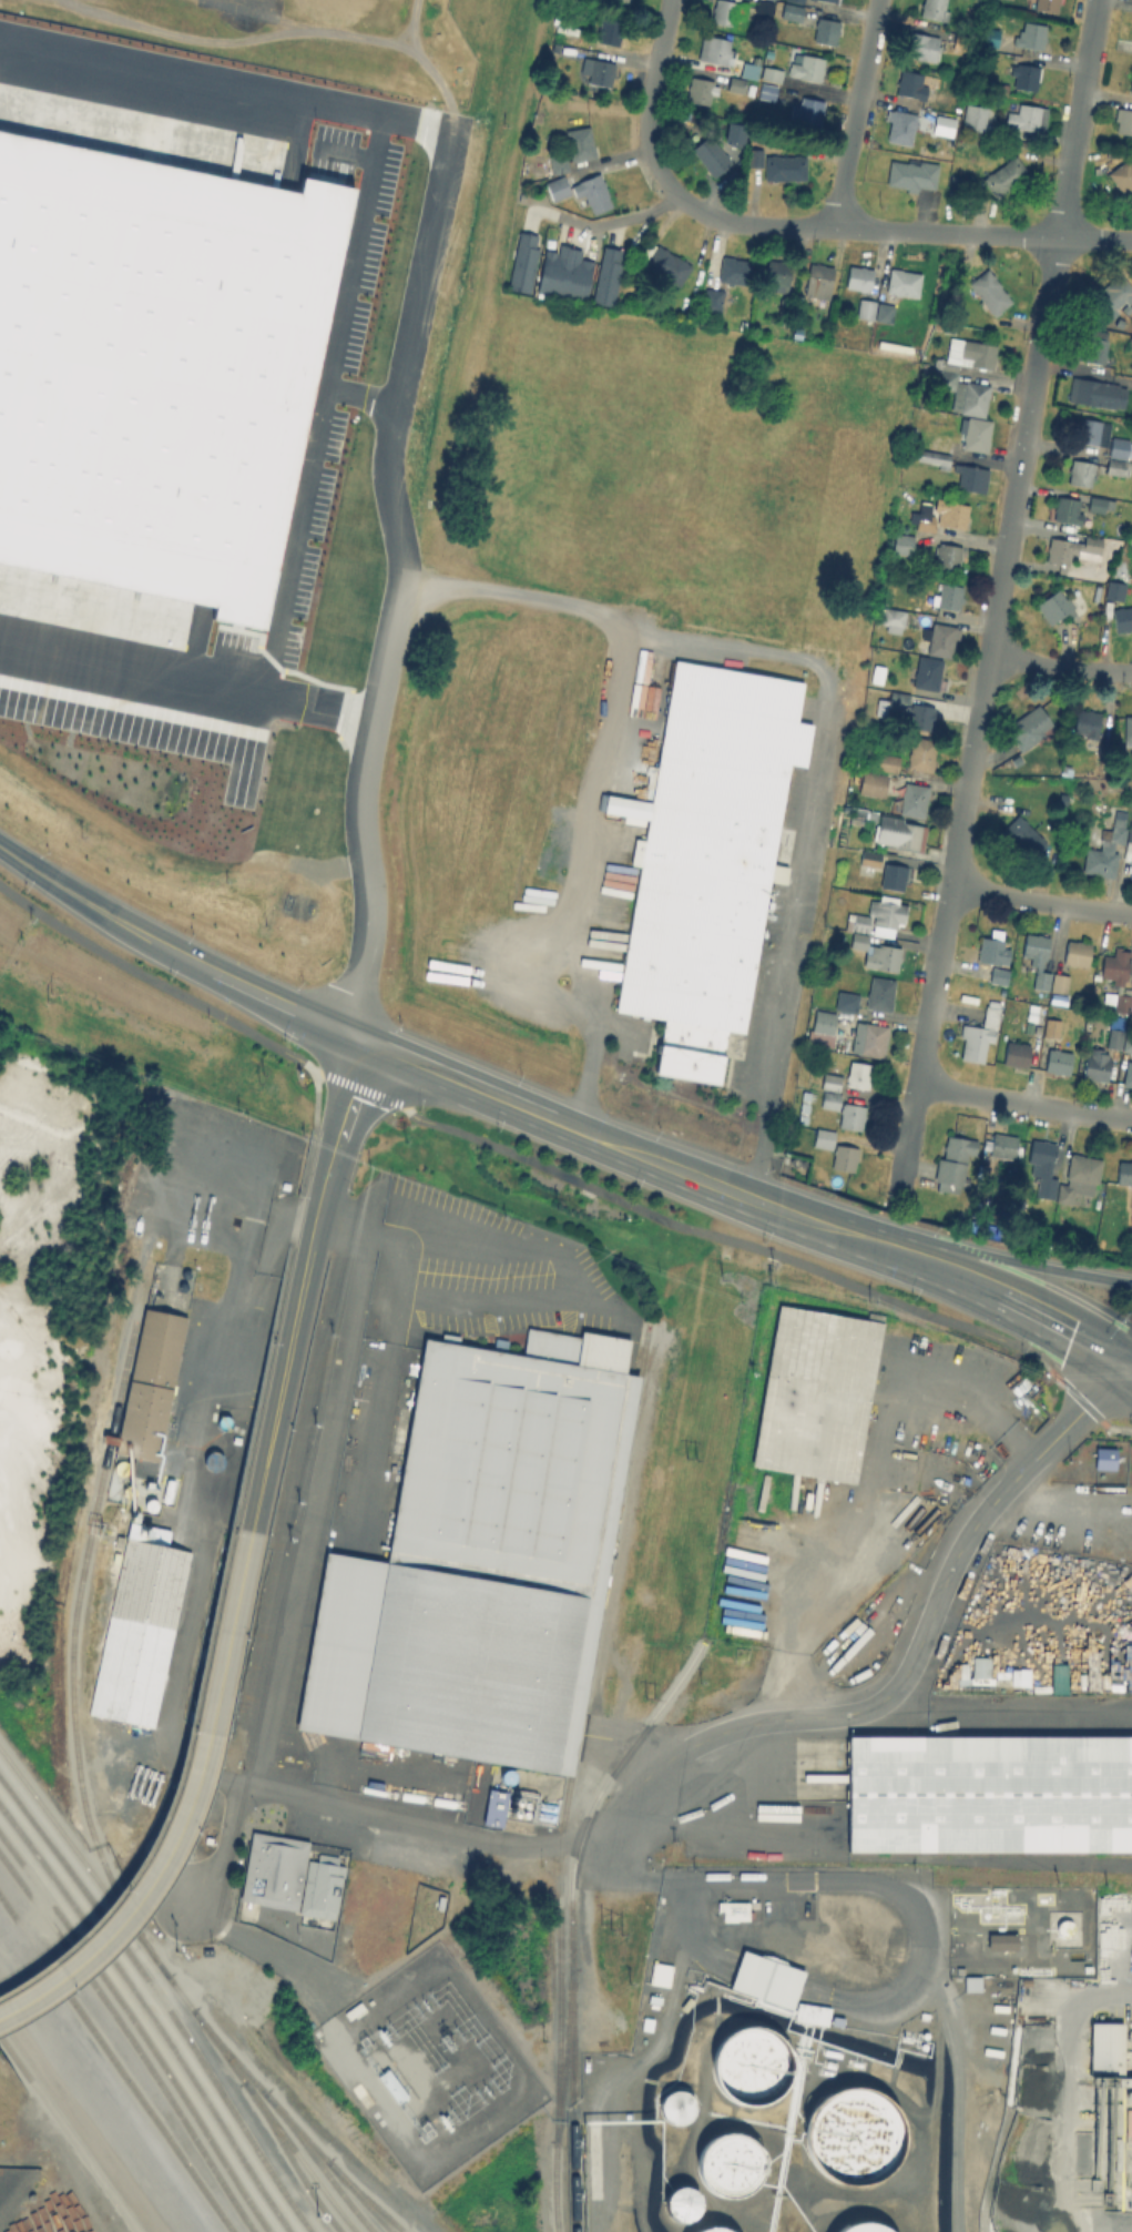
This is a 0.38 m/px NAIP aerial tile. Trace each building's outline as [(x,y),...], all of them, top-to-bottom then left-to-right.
[(713,7),(715,0),(726,0),(736,2),(732,27),(710,22),(712,11),(711,11),(712,6),(713,7)] [(753,11),(756,0),(762,0),(773,2),(769,16),(753,11)] [(922,2),(923,0),(946,0),(944,10),(949,11),(947,21),(919,16),(921,7),(920,7),(920,2),(922,2)] [(1027,7),(1028,0),(1063,0),(1062,3),(1058,2),(1055,13),(1033,10),(1033,8),(1027,7)] [(803,7),(799,22),(779,18),(783,2),(803,7)] [(623,23),(621,33),(622,33),(621,38),(620,38),(618,47),(595,42),(601,18),(623,23)] [(816,18),(839,22),(835,47),(812,42),(815,28),(814,28),(815,22),(816,22),(816,18)] [(1046,26),(1043,37),(1044,37),(1044,41),(1043,41),(1041,50),(1012,45),(1013,37),(1018,38),(1018,30),(1022,31),(1023,22),(1046,26)] [(940,47),(939,53),(936,52),(934,62),(902,55),(907,31),(938,38),(937,45),(940,47)] [(734,50),(731,65),(696,59),(702,34),(730,41),(727,49),(734,50)] [(794,53),(800,54),(802,54),(824,59),(822,69),(823,70),(822,74),(820,74),(818,83),(786,75),(789,62),(792,63),(794,53)] [(614,72),(613,78),(612,78),(610,87),(588,82),(590,74),(580,72),(583,55),(614,62),(613,71),(614,72)] [(761,58),(756,80),(740,77),(742,62),(751,63),(752,57),(761,58)] [(1017,62),(1041,67),(1039,80),(1037,80),(1036,90),(1012,87),(1014,75),(1010,74),(1010,73),(1002,72),(1003,64),(1011,65),(1011,64),(1016,65),(1017,62)] [(782,70),(779,83),(759,79),(762,65),(782,70)] [(936,78),(935,84),(932,84),(931,89),(927,88),(924,100),(935,102),(934,110),(921,108),(922,101),(915,99),(916,99),(895,94),(897,85),(896,85),(897,81),(900,70),(936,78)] [(713,80),(712,84),(718,85),(716,93),(711,92),(708,104),(686,100),(687,89),(686,89),(687,84),(689,84),(691,75),(713,80)] [(745,80),(743,93),(726,90),(730,77),(745,80)] [(776,85),(773,101),(757,98),(759,82),(776,85)] [(823,101),(818,125),(788,120),(791,105),(798,106),(798,102),(799,102),(800,98),(823,101)] [(1047,109),(1043,132),(1004,126),(1004,125),(1002,125),(1000,123),(1001,119),(1000,116),(1002,114),(1003,111),(1004,110),(1008,110),(1009,102),(1047,109)] [(987,109),(981,133),(960,129),(965,104),(987,109)] [(1116,108),(1131,110),(1131,136),(1115,133),(1118,121),(1114,121),(1116,108)] [(891,110),(916,114),(910,146),(886,142),(889,121),(888,121),(890,111),(891,111),(891,110)] [(955,119),(951,136),(932,133),(936,115),(955,119)] [(745,123),(743,141),(725,139),(727,121),(745,123)] [(1007,129),(1006,138),(982,133),(985,124),(1007,129)] [(595,158),(570,162),(564,131),(589,126),(592,145),(593,145),(595,158)] [(211,608),(0,564),(0,131),(296,193),(299,177),(353,189),(261,629),(208,618),(211,608)] [(707,135),(723,155),(724,154),(727,159),(727,160),(731,164),(713,177),(711,175),(710,175),(704,169),(704,168),(690,150),(707,135)] [(762,150),(762,168),(745,166),(746,149),(762,150)] [(569,172),(551,175),(548,155),(565,152),(569,172)] [(921,162),(938,164),(934,190),(918,187),(917,191),(916,191),(916,193),(906,192),(906,189),(886,185),(889,161),(907,163),(908,154),(922,156),(921,162)] [(775,155),(775,156),(793,156),(793,155),(798,155),(798,156),(806,158),(805,180),(798,180),(798,181),(793,181),(793,180),(785,180),(785,181),(775,181),(775,182),(771,182),(771,181),(764,181),(764,156),(769,156),(769,155),(775,155)] [(1016,156),(1029,175),(1013,186),(1013,187),(996,201),(981,180),(987,176),(986,175),(989,173),(990,173),(1006,163),(1004,162),(1009,159),(1010,160),(1016,156)] [(1126,159),(1131,166),(1131,207),(1121,192),(1120,192),(1106,174),(1126,159)] [(598,172),(608,195),(606,195),(611,206),(592,214),(588,203),(587,203),(582,193),(574,196),(569,185),(598,172)] [(570,194),(552,201),(544,182),(562,175),(570,194)] [(966,179),(962,197),(947,194),(950,175),(966,179)] [(538,246),(529,292),(507,287),(519,230),(537,233),(533,246),(538,246)] [(568,244),(557,295),(536,291),(544,247),(557,250),(555,254),(555,255),(559,242),(568,244)] [(656,243),(663,247),(663,246),(667,248),(666,250),(672,253),(673,253),(682,258),(682,257),(686,260),(685,261),(691,264),(679,285),(644,262),(656,243)] [(557,295),(568,244),(570,244),(570,245),(581,247),(579,258),(580,260),(580,257),(592,260),(584,301),(557,295)] [(621,262),(612,305),(591,301),(603,244),(621,247),(619,261),(621,262)] [(723,254),(733,255),(733,256),(753,260),(748,284),(732,282),(732,284),(726,284),(726,281),(717,280),(721,255),(723,255),(723,254)] [(766,257),(778,260),(778,258),(791,261),(787,284),(788,284),(787,292),(775,290),(776,282),(773,282),(773,280),(763,277),(766,257)] [(809,262),(818,263),(818,262),(823,263),(823,264),(834,265),(827,307),(816,305),(812,301),(803,298),(809,262)] [(848,264),(859,265),(859,264),(864,265),(864,266),(873,267),(869,290),(864,288),(864,291),(858,290),(858,288),(845,285),(848,264)] [(891,266),(901,267),(901,268),(921,272),(918,296),(900,294),(895,293),(895,292),(887,291),(886,300),(877,298),(880,275),(888,276),(889,266),(891,266)] [(1000,285),(1012,300),(999,310),(1000,311),(995,316),(989,310),(989,311),(987,307),(983,310),(977,302),(981,298),(973,290),(972,291),(969,286),(970,285),(968,282),(988,266),(1001,284),(1000,285)] [(1119,271),(1131,287),(1131,292),(1131,297),(1126,302),(1124,300),(1114,307),(1118,311),(1110,317),(1106,314),(1104,316),(1089,300),(1103,286),(1102,286),(1110,280),(1109,278),(1113,274),(1114,275),(1119,271)] [(724,291),(724,294),(722,293),(718,315),(697,312),(702,285),(722,290),(724,291)] [(791,298),(787,314),(777,312),(781,296),(791,298)] [(876,301),(873,319),(856,316),(858,298),(876,301)] [(894,303),(891,322),(875,318),(877,301),(894,303)] [(956,324),(953,333),(942,331),(944,322),(956,324)] [(1106,332),(1105,339),(1106,341),(1103,364),(1075,359),(1080,335),(1090,337),(1091,329),(1106,332)] [(996,355),(996,359),(993,359),(992,368),(958,362),(957,371),(932,366),(934,356),(946,358),(949,335),(997,344),(995,355),(996,355)] [(910,344),(909,351),(877,346),(878,338),(910,344)] [(957,381),(966,382),(966,379),(990,384),(985,415),(951,410),(953,389),(920,384),(922,366),(958,372),(957,381)] [(1126,387),(1123,406),(1114,405),(1114,407),(1068,399),(1071,376),(1119,384),(1118,385),(1126,387)] [(968,415),(992,418),(987,452),(941,444),(947,414),(967,417),(968,415)] [(1128,440),(1131,441),(1131,456),(1126,455),(1126,458),(1108,455),(1109,447),(1074,440),(1078,416),(1110,422),(1108,437),(1111,437),(1111,436),(1129,438),(1128,440)] [(950,454),(948,468),(938,467),(938,463),(917,459),(918,447),(950,454)] [(1108,457),(1123,459),(1130,459),(1128,475),(1121,474),(1121,475),(1105,473),(1108,457)] [(1093,463),(1090,486),(1067,483),(1069,471),(1068,471),(1069,467),(1070,467),(1071,459),(1093,463)] [(989,469),(985,494),(957,488),(959,473),(952,470),(953,464),(989,469)] [(1113,499),(1111,508),(1103,507),(1102,513),(1087,509),(1090,495),(1113,499)] [(1080,499),(1078,511),(1082,513),(1080,525),(1053,520),(1054,511),(1053,511),(1053,507),(1054,507),(1057,496),(1080,499)] [(935,498),(969,505),(967,516),(968,516),(968,520),(967,520),(965,529),(934,524),(931,531),(916,528),(920,499),(935,503),(935,498)] [(914,535),(910,555),(891,551),(895,531),(914,535)] [(1102,537),(1099,554),(1078,549),(1077,554),(1070,552),(1068,565),(1046,560),(1048,550),(1043,549),(1044,542),(1048,544),(1050,536),(1083,542),(1084,534),(1102,537)] [(939,541),(962,546),(958,569),(936,566),(937,554),(934,554),(936,545),(939,546),(939,541)] [(1125,581),(1122,600),(1104,598),(1106,579),(1125,581)] [(963,586),(961,595),(963,595),(962,602),(960,601),(959,610),(937,606),(937,603),(931,602),(932,593),(939,595),(941,581),(963,586)] [(1101,585),(1098,600),(1091,599),(1094,582),(1101,585)] [(1058,587),(1064,597),(1067,596),(1073,607),(1072,608),(1075,612),(1070,617),(1067,611),(1049,623),(1034,603),(1058,587)] [(1122,607),(1131,605),(1131,628),(1129,629),(1129,630),(1124,631),(1123,629),(1115,631),(1112,608),(1116,608),(1116,606),(1122,606),(1122,607)] [(884,606),(906,610),(902,627),(901,627),(900,633),(886,630),(887,623),(880,622),(881,621),(877,621),(879,607),(884,607),(884,606)] [(956,627),(961,628),(959,638),(955,638),(951,657),(927,652),(929,639),(920,638),(922,626),(930,628),(932,621),(957,625),(956,627)] [(942,659),(939,678),(947,679),(945,690),(937,689),(937,690),(912,686),(915,679),(908,677),(912,659),(917,660),(919,653),(942,659)] [(802,681),(743,1033),(726,1031),(717,1084),(654,1073),(663,1019),(614,1012),(672,660),(802,681)] [(885,666),(881,683),(869,681),(874,663),(885,666)] [(908,704),(911,704),(911,702),(935,706),(934,710),(937,710),(935,723),(930,723),(929,730),(907,727),(910,711),(887,708),(890,689),(910,692),(908,704)] [(1052,724),(1021,745),(1007,724),(1038,703),(1052,724)] [(1075,709),(1087,710),(1087,709),(1091,709),(1091,710),(1101,711),(1098,739),(1084,737),(1085,732),(1073,731),(1075,709)] [(1124,714),(1131,715),(1131,747),(1123,747),(1124,714)] [(938,737),(932,771),(907,767),(909,758),(907,758),(908,752),(909,752),(914,732),(938,737)] [(900,755),(897,772),(877,769),(879,752),(900,755)] [(888,773),(884,797),(858,792),(863,770),(888,773)] [(929,789),(928,797),(927,797),(924,818),(899,813),(902,797),(900,795),(901,790),(902,790),(905,781),(929,785),(928,789),(929,789)] [(1126,826),(1123,844),(1114,842),(1112,851),(1118,852),(1112,877),(1081,871),(1087,846),(1099,849),(1100,844),(1099,838),(1101,828),(1110,830),(1114,809),(1128,811),(1124,826),(1126,826)] [(1130,821),(1131,810),(1131,880),(1129,880),(1130,871),(1128,871),(1128,864),(1129,864),(1130,859),(1123,859),(1130,821)] [(902,822),(926,826),(921,850),(895,845),(895,844),(875,841),(875,840),(873,839),(875,823),(878,824),(879,813),(902,818),(902,822)] [(1046,841),(1030,859),(1000,831),(1017,814),(1046,841)] [(854,850),(851,861),(843,860),(846,849),(854,850)] [(856,850),(861,851),(861,850),(881,853),(878,866),(859,863),(860,856),(855,856),(856,850)] [(910,866),(908,883),(904,882),(902,890),(880,886),(884,862),(910,866)] [(898,897),(897,902),(907,904),(904,923),(897,922),(896,929),(894,929),(893,937),(844,929),(847,912),(854,913),(854,912),(867,914),(869,899),(879,901),(880,894),(898,897)] [(1003,931),(1001,940),(1003,941),(1002,946),(1009,948),(1006,964),(999,963),(999,964),(977,960),(978,952),(977,952),(978,947),(979,947),(980,936),(989,937),(990,929),(1003,931)] [(868,935),(866,950),(849,946),(851,932),(868,935)] [(1026,932),(1036,934),(1036,933),(1040,934),(1040,935),(1049,936),(1044,960),(1042,958),(1040,970),(1051,972),(1047,990),(1031,987),(1034,970),(1026,968),(1027,964),(1019,963),(1026,932)] [(1067,940),(1074,941),(1075,940),(1080,941),(1080,942),(1091,944),(1087,966),(1073,964),(1073,965),(1067,964),(1067,963),(1062,962),(1067,940)] [(878,943),(901,947),(896,972),(863,965),(865,953),(870,954),(871,944),(878,945),(878,943)] [(1130,1001),(1131,1001),(1131,1007),(1131,1014),(1113,1011),(1114,1003),(1102,1002),(1103,992),(1115,993),(1116,988),(1113,988),(1114,984),(1112,984),(1112,978),(1100,976),(1103,953),(1112,955),(1114,945),(1121,946),(1121,950),(1130,951),(1126,980),(1123,980),(1121,991),(1123,991),(1123,987),(1131,988),(1130,1001)] [(1008,970),(1006,985),(989,982),(991,966),(1008,970)] [(1069,975),(1065,994),(1049,991),(1052,972),(1069,975)] [(895,980),(891,1000),(893,1001),(890,1011),(889,1011),(889,1012),(866,1007),(867,998),(866,998),(867,993),(868,993),(871,975),(895,980)] [(859,994),(855,1013),(834,1008),(838,990),(859,994)] [(999,1007),(992,1042),(986,1039),(981,1062),(960,1058),(963,1037),(959,1036),(961,1024),(980,1027),(985,1005),(999,1007)] [(836,1013),(832,1041),(810,1037),(815,1010),(836,1013)] [(1060,1019),(1058,1037),(1042,1035),(1046,1017),(1060,1019)] [(887,1025),(887,1027),(888,1027),(887,1037),(885,1037),(881,1058),(858,1054),(859,1043),(851,1041),(855,1025),(861,1026),(863,1021),(887,1025)] [(1126,1023),(1131,1024),(1131,1029),(1131,1052),(1121,1051),(1125,1029),(1126,1023)] [(1123,1029),(1120,1048),(1105,1046),(1109,1027),(1123,1029)] [(1006,1041),(1020,1043),(1020,1042),(1026,1043),(1026,1044),(1030,1045),(1027,1067),(1018,1066),(1018,1067),(1012,1066),(1012,1065),(1002,1063),(1006,1041)] [(1048,1048),(1052,1048),(1052,1047),(1058,1048),(1058,1049),(1071,1052),(1068,1075),(1057,1073),(1057,1074),(1051,1073),(1051,1072),(1043,1071),(1048,1048)] [(1109,1054),(1108,1058),(1110,1058),(1106,1082),(1098,1079),(1098,1081),(1092,1081),(1093,1079),(1082,1077),(1085,1055),(1089,1055),(1091,1047),(1103,1049),(1103,1053),(1109,1054)] [(1125,1059),(1131,1061),(1131,1087),(1122,1085),(1125,1059)] [(873,1064),(868,1088),(846,1085),(847,1079),(846,1079),(847,1075),(848,1075),(850,1061),(873,1064)] [(844,1075),(840,1090),(838,1090),(838,1092),(820,1088),(823,1072),(844,1075)] [(840,1094),(838,1109),(820,1107),(823,1090),(840,1094)] [(865,1106),(861,1130),(838,1127),(840,1113),(839,1113),(840,1107),(842,1107),(843,1103),(865,1106)] [(835,1130),(832,1149),(813,1146),(816,1127),(835,1130)] [(1017,1137),(1013,1159),(989,1155),(992,1133),(1017,1137)] [(977,1139),(975,1155),(966,1154),(962,1177),(969,1178),(968,1186),(961,1185),(961,1186),(959,1186),(958,1194),(936,1190),(937,1181),(934,1180),(937,1158),(942,1159),(944,1149),(942,1149),(944,1145),(945,1145),(946,1135),(977,1139)] [(1057,1178),(1053,1199),(1034,1196),(1038,1176),(1036,1175),(1030,1174),(1031,1163),(1027,1161),(1031,1139),(1054,1143),(1049,1177),(1057,1178)] [(858,1148),(854,1173),(832,1168),(835,1144),(858,1148)] [(1071,1153),(1081,1155),(1081,1156),(1101,1159),(1097,1184),(1093,1183),(1091,1195),(1073,1191),(1070,1205),(1054,1201),(1058,1183),(1065,1184),(1067,1178),(1065,1178),(1069,1154),(1071,1154),(1071,1153)] [(1129,1160),(1131,1160),(1131,1185),(1115,1184),(1118,1160),(1129,1161),(1129,1160)] [(778,1308),(878,1322),(855,1482),(755,1467),(778,1308)] [(154,1463),(121,1458),(147,1310),(180,1317),(154,1463)] [(632,1343),(626,1377),(639,1379),(568,1774),(299,1726),(330,1551),(392,1562),(432,1340),(519,1356),(524,1330),(580,1340),(581,1335),(632,1343)] [(153,1732),(94,1722),(126,1543),(185,1553),(153,1732)] [(849,1738),(1131,1738),(1131,1853),(849,1853),(849,1738)] [(251,1833),(306,1843),(294,1909),(238,1899),(251,1833)] [(306,1861),(316,1864),(317,1856),(337,1859),(336,1867),(344,1868),(341,1877),(359,1880),(358,1886),(404,1895),(397,1929),(297,1911),(306,1861)] [(988,1936),(1018,1937),(1018,1952),(988,1951),(988,1936)] [(744,1951),(805,1972),(792,2011),(731,1990),(744,1951)] [(965,1978),(982,1977),(982,1992),(965,1992),(965,1978)] [(798,2005),(830,2011),(827,2028),(795,2022),(798,2005)] [(1091,2023),(1126,2023),(1126,2073),(1091,2073),(1091,2023)]
